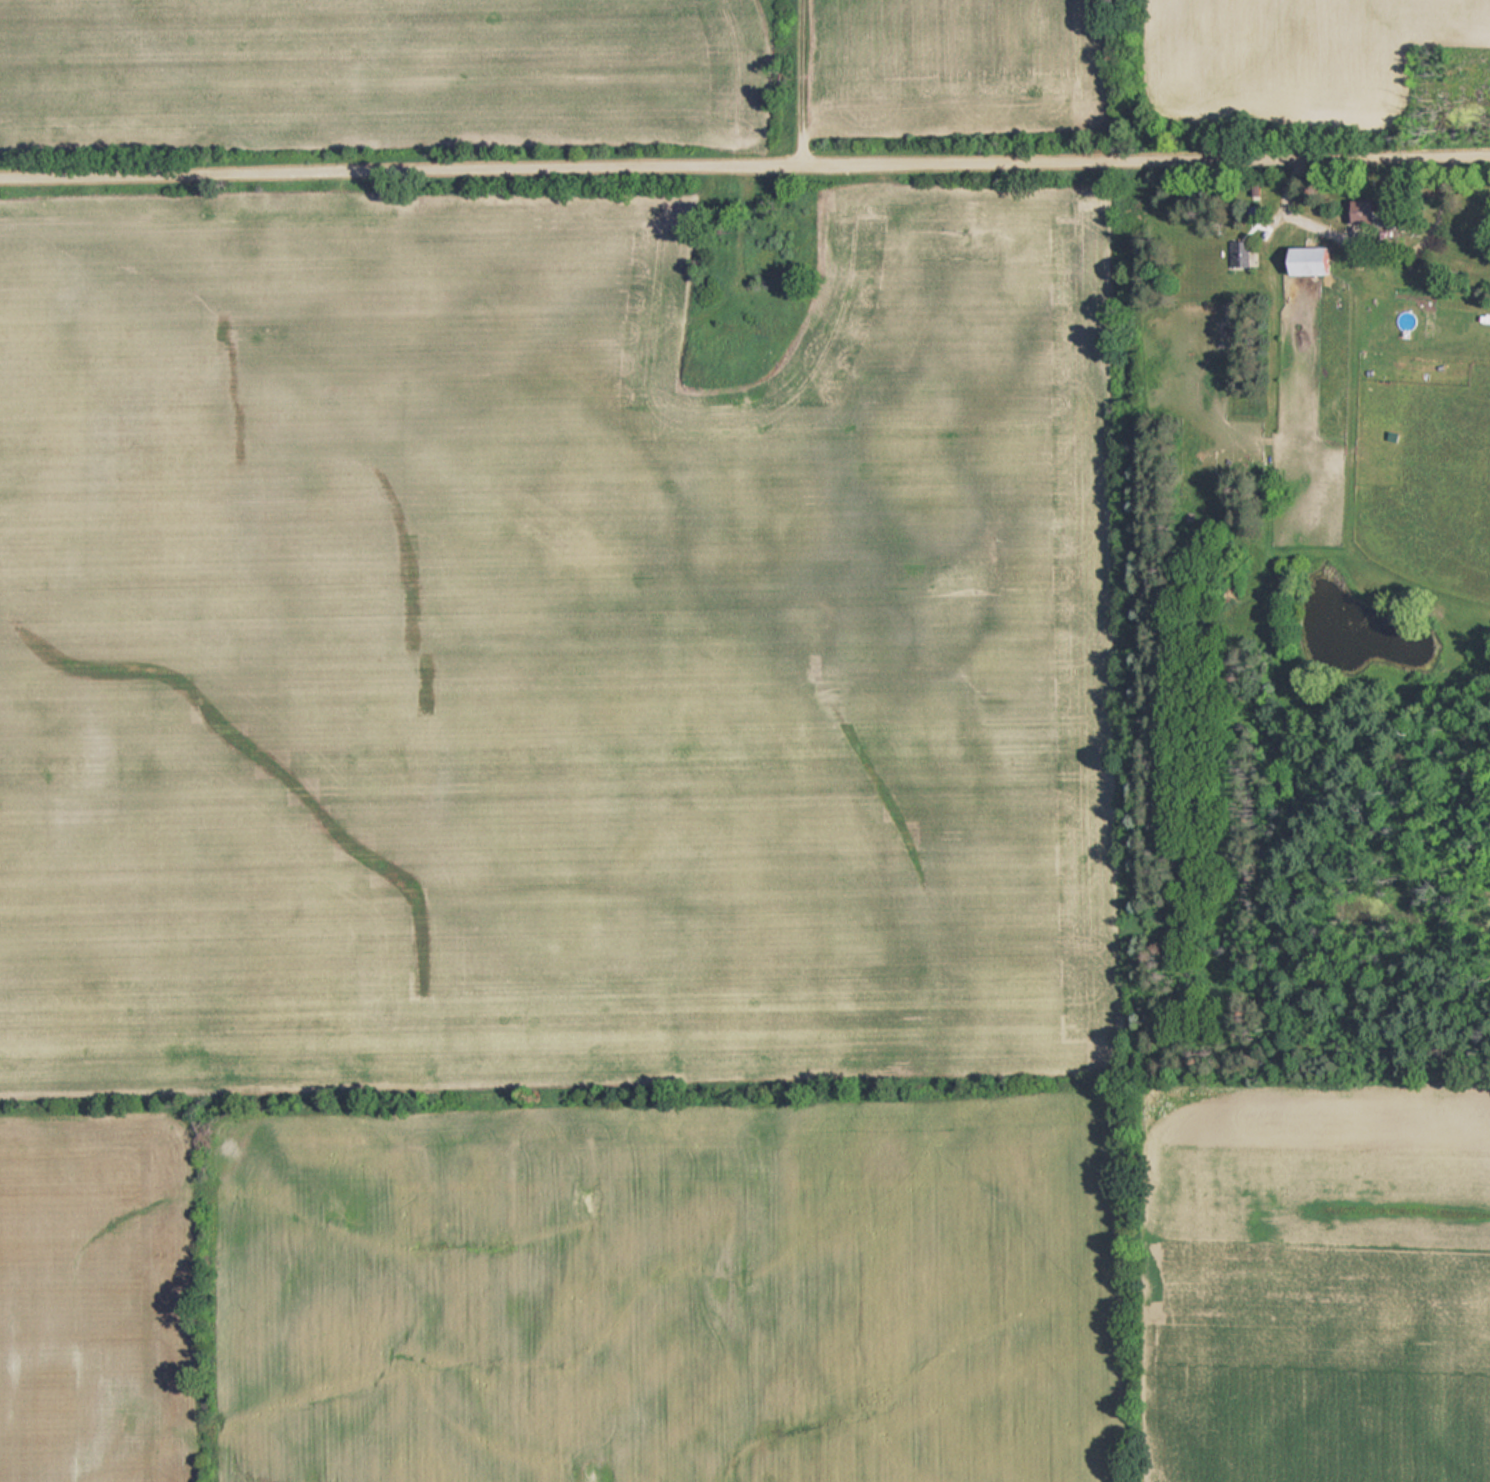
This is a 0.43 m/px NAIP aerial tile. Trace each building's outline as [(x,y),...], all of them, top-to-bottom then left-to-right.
[(1414,222),(1413,199),(1359,201),(1361,225),(1414,222)] [(1343,247),(1300,248),(1301,276),(1344,276),(1343,247)]
